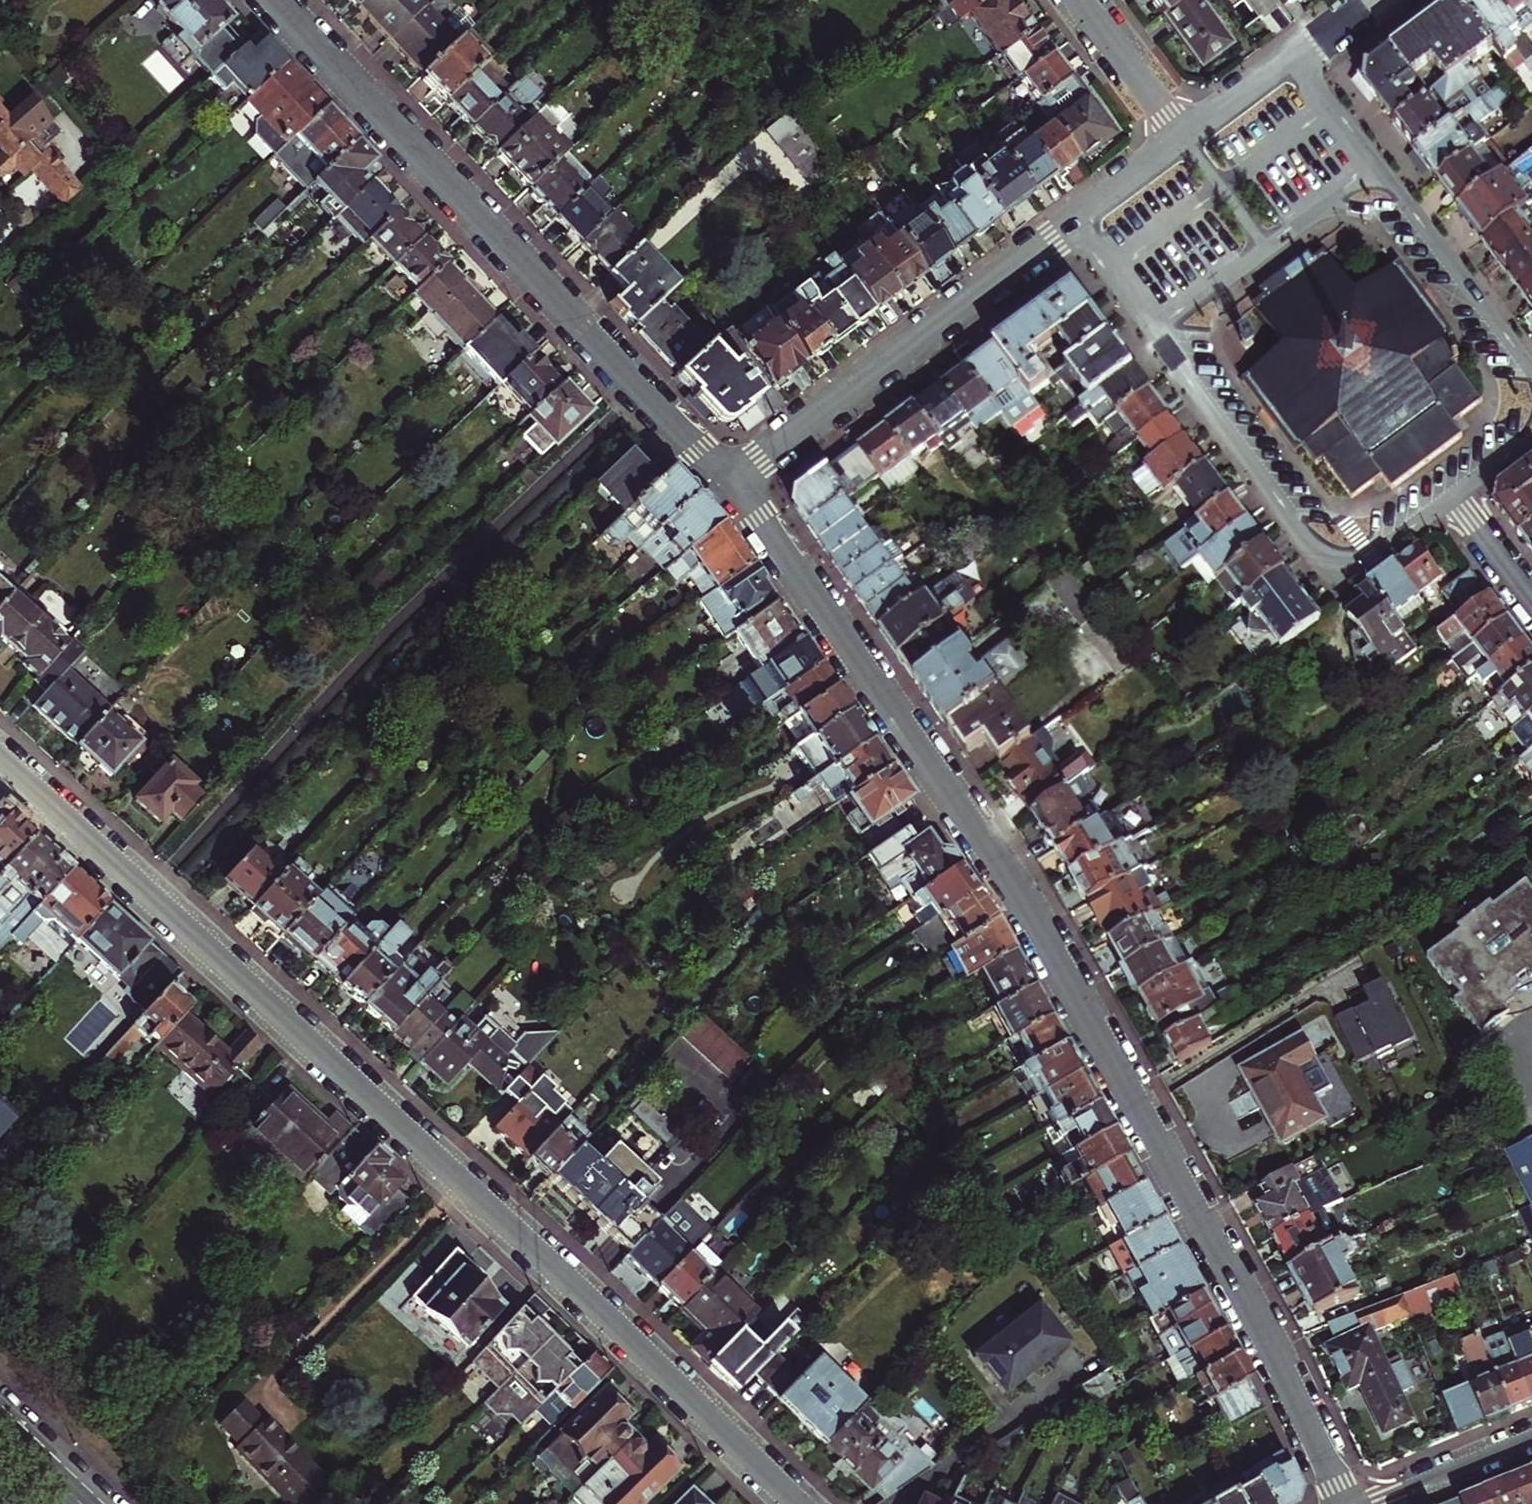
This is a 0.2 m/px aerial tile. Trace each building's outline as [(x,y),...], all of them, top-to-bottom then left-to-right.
[(156,7),(183,34),(177,39),(211,76),(240,49),(221,29),(233,18),(218,3),(221,0),(164,0),(156,7)] [(418,0),(363,0),(356,7),(388,41),(424,7),(418,0)] [(441,24),(457,9),(449,0),(432,0),(424,7),(388,41),(421,76),(458,42),(441,24)] [(955,0),(932,0),(940,11),(955,0)] [(1034,30),(1012,0),(987,0),(986,1),(986,0),(955,0),(940,11),(936,14),(948,29),(970,13),(1001,54),(1034,30)] [(1182,0),(1150,0),(1161,16),(1182,0)] [(1161,16),(1201,69),(1231,47),(1203,10),(1217,0),(1182,0),(1161,16)] [(1277,0),(1249,0),(1261,17),(1280,3),(1277,0)] [(1426,98),(1470,65),(1494,48),(1459,0),(1390,51),(1426,98)] [(1459,0),(1494,48),(1511,70),(1524,60),(1505,35),(1509,32),(1520,46),(1527,41),(1521,32),(1497,0),(1459,0)] [(1521,32),(1526,33),(1531,29),(1531,0),(1497,0),(1521,32)] [(1034,30),(1001,54),(997,57),(1006,69),(1003,71),(1012,84),(1019,79),(1052,54),(1034,30)] [(445,102),(474,75),(494,56),(470,31),(458,42),(421,76),(445,102)] [(286,63),(257,32),(240,49),(211,76),(223,90),(216,97),(231,114),(245,101),(286,63)] [(1394,122),(1426,98),(1390,51),(1359,74),(1388,114),(1394,122)] [(1037,102),(1053,90),(1069,77),(1052,54),(1019,79),(1037,102)] [(286,63),(245,101),(260,117),(254,123),(255,134),(276,156),(327,105),(286,63)] [(1470,65),(1426,98),(1394,122),(1415,149),(1491,93),(1470,65)] [(470,128),(498,101),(474,75),(445,102),(470,128)] [(542,96),(524,77),(498,101),(470,128),(495,154),(535,116),(528,109),(542,96)] [(1499,87),(1491,93),(1415,149),(1438,179),(1474,152),(1460,134),(1463,131),(1471,131),(1493,114),(1492,112),(1509,100),(1499,87)] [(1067,110),(1053,90),(1037,102),(1035,103),(1050,123),(1067,110)] [(1050,123),(1052,126),(1077,159),(1111,134),(1084,97),(1067,110),(1050,123)] [(8,157),(0,164),(0,191),(21,171),(29,179),(35,174),(55,155),(50,150),(65,135),(32,100),(12,119),(2,109),(6,106),(0,100),(0,148),(8,157)] [(550,103),(535,116),(495,154),(528,189),(564,154),(571,148),(555,130),(566,119),(550,103)] [(327,105),(276,156),(272,160),(302,190),(314,180),(358,138),(327,105)] [(830,161),(795,120),(791,115),(768,134),(807,181),(830,161)] [(1014,124),(1019,131),(1054,177),(1077,159),(1052,126),(1040,135),(1026,115),(1014,124)] [(1054,177),(1019,131),(996,149),(1031,194),(1054,177)] [(334,219),(339,214),(373,182),(363,170),(376,158),(358,138),(314,180),(328,195),(319,203),(334,219)] [(1483,146),(1474,152),(1438,179),(1459,207),(1504,173),(1483,146)] [(965,172),(999,218),(1031,194),(996,149),(965,172)] [(1459,207),(1483,239),(1527,207),(1531,203),(1531,197),(1527,190),(1531,186),(1531,153),(1504,173),(1459,207)] [(591,183),(564,154),(528,189),(555,217),(591,183)] [(35,174),(60,201),(80,182),(55,155),(35,174)] [(952,187),(957,193),(944,202),(971,239),(999,218),(965,172),(964,171),(952,179),(952,187)] [(580,243),(615,210),(606,200),(617,190),(602,173),(591,183),(555,217),(580,243)] [(67,209),(87,190),(80,182),(60,201),(67,209)] [(373,182),(339,214),(365,242),(370,237),(400,209),(373,182)] [(923,275),(948,257),(914,213),(902,196),(882,211),(891,223),(887,227),(923,275)] [(971,239),(944,202),(940,205),(935,197),(914,213),(948,257),(971,239)] [(257,232),(283,208),(274,199),(249,223),(257,232)] [(1502,264),(1531,241),(1531,214),(1527,207),(1483,239),(1502,264)] [(617,208),(615,210),(580,243),(609,274),(637,248),(639,246),(624,230),(631,223),(617,208)] [(370,237),(394,262),(424,234),(400,209),(370,237)] [(876,241),(865,250),(898,294),(923,275),(887,227),(873,237),(876,241)] [(412,294),(419,288),(446,263),(448,261),(424,234),(394,262),(400,268),(385,283),(404,302),(412,294)] [(1520,289),(1531,280),(1531,241),(1502,264),(1520,289)] [(637,248),(609,274),(626,292),(611,306),(632,329),(660,303),(676,289),(637,248)] [(838,263),(842,268),(875,312),(898,294),(865,250),(854,258),(851,254),(838,263)] [(1220,346),(1238,370),(1241,367),(1248,376),(1243,381),(1297,452),(1303,447),(1316,464),(1323,459),(1353,499),(1382,477),(1392,491),(1463,436),(1453,422),(1482,401),(1452,362),(1459,357),(1445,340),(1453,334),(1398,263),(1357,294),(1324,251),(1254,305),(1258,310),(1227,334),(1230,338),(1220,346)] [(837,262),(833,256),(829,259),(833,265),(837,262)] [(462,348),(494,319),(460,284),(463,280),(446,263),(419,288),(412,294),(462,348)] [(875,312),(842,268),(822,283),(855,327),(875,312)] [(817,277),(792,295),(798,303),(830,346),(855,327),(822,283),(817,277)] [(1520,289),(1531,305),(1531,280),(1520,289)] [(996,347),(1032,395),(1054,378),(1037,355),(1060,336),(1092,313),(1080,297),(1072,297),(1064,297),(1013,334),(996,347)] [(660,303),(632,329),(677,376),(707,346),(669,307),(666,309),(660,303)] [(798,303),(774,320),(806,363),(830,346),(798,303)] [(742,342),(776,386),(806,363),(774,320),(765,307),(755,315),(761,324),(753,330),(755,332),(742,342)] [(1078,360),(1110,337),(1092,313),(1060,336),(1078,360)] [(532,350),(517,335),(513,339),(494,319),(462,348),(458,352),(493,387),(500,380),(532,350)] [(761,397),(776,386),(742,342),(730,327),(717,336),(761,397)] [(761,397),(717,336),(707,346),(677,376),(715,417),(725,423),(732,419),(761,397)] [(1088,402),(1134,368),(1110,337),(1078,360),(1055,378),(1064,390),(1073,383),(1088,402)] [(1032,395),(996,347),(969,367),(996,404),(1014,428),(1042,408),(1032,395)] [(530,412),(562,382),(532,350),(500,380),(530,412)] [(944,385),(970,420),(974,426),(986,417),(984,413),(996,404),(969,367),(944,385)] [(1151,392),(1134,368),(1088,402),(1067,418),(1075,429),(1090,418),(1100,430),(1108,424),(1151,392)] [(538,455),(539,456),(589,409),(562,382),(530,412),(528,414),(535,421),(520,436),(538,455)] [(944,385),(916,406),(941,439),(946,445),(947,446),(949,450),(962,440),(955,431),(970,420),(944,385)] [(1171,418),(1151,392),(1108,424),(1119,438),(1130,430),(1139,441),(1171,418)] [(888,426),(913,460),(929,448),(934,455),(946,445),(941,439),(916,406),(888,426)] [(535,421),(528,414),(521,421),(525,425),(515,435),(508,447),(525,466),(538,455),(520,436),(535,421)] [(1132,477),(1153,505),(1177,487),(1206,465),(1171,418),(1139,441),(1154,461),(1132,477)] [(970,420),(955,431),(962,440),(965,444),(980,433),(974,426),(970,420)] [(882,478),(884,481),(913,460),(888,426),(860,447),(882,478)] [(850,499),(882,478),(860,447),(829,470),(850,499)] [(657,481),(630,453),(599,482),(626,510),(657,481)] [(1531,491),(1531,460),(1496,488),(1494,501),(1503,513),(1531,491)] [(1201,519),(1230,497),(1206,465),(1177,487),(1201,519)] [(695,493),(671,468),(657,481),(626,510),(602,533),(614,545),(620,545),(627,538),(635,531),(644,540),(695,493)] [(799,492),(796,508),(809,527),(846,502),(850,499),(829,470),(799,492)] [(1531,524),(1531,491),(1503,513),(1519,534),(1531,524)] [(662,569),(721,522),(695,493),(644,540),(638,546),(661,570),(662,569)] [(1200,558),(1249,522),(1230,497),(1201,519),(1166,545),(1185,569),(1200,558)] [(821,545),(858,519),(846,502),(809,527),(821,545)] [(869,535),(858,519),(821,545),(832,561),(869,535)] [(700,597),(750,562),(721,522),(662,569),(672,581),(684,573),(700,597)] [(1217,580),(1265,544),(1249,522),(1200,558),(1217,580)] [(1519,534),(1531,551),(1531,524),(1519,534)] [(635,531),(627,538),(636,548),(638,546),(644,540),(635,531)] [(869,535),(832,561),(844,578),(881,553),(886,549),(874,532),(869,535)] [(1241,602),(1285,570),(1265,544),(1217,580),(1236,606),(1241,602)] [(1418,545),(1367,583),(1393,618),(1420,598),(1418,595),(1442,577),(1418,545)] [(886,549),(881,553),(844,578),(856,596),(894,571),(904,564),(892,546),(886,549)] [(735,628),(776,600),(750,562),(700,597),(699,598),(724,635),(735,628)] [(1273,636),(1281,648),(1321,618),(1285,570),(1241,602),(1250,615),(1248,633),(1273,636)] [(902,583),(894,571),(856,596),(869,614),(911,584),(908,580),(902,583)] [(1480,584),(1470,571),(1442,592),(1451,605),(1480,584)] [(900,659),(946,624),(976,602),(957,576),(952,579),(925,599),(881,631),(900,659)] [(881,631),(925,599),(914,582),(911,584),(869,614),(881,631)] [(1393,618),(1367,583),(1355,593),(1363,604),(1341,620),(1353,636),(1349,639),(1380,679),(1418,651),(1403,631),(1399,626),(1393,618)] [(12,595),(0,584),(0,607),(12,595)] [(1480,584),(1451,605),(1462,618),(1490,597),(1480,584)] [(27,608),(35,600),(20,586),(12,595),(0,607),(0,639),(3,637),(27,660),(20,669),(34,682),(67,645),(27,608)] [(1470,648),(1507,620),(1490,597),(1462,618),(1438,636),(1447,649),(1462,638),(1470,648)] [(1420,598),(1393,618),(1399,626),(1426,606),(1420,598)] [(801,638),(776,600),(735,628),(759,666),(801,638)] [(1471,681),(1523,641),(1507,620),(1470,648),(1455,660),(1471,681)] [(916,682),(957,651),(963,647),(946,624),(900,659),(916,682)] [(760,702),(818,663),(808,648),(801,638),(759,666),(722,691),(739,716),(760,702)] [(997,690),(1030,664),(1010,638),(988,654),(997,666),(985,675),(986,683),(983,685),(957,651),(916,682),(947,727),(997,690)] [(67,645),(34,682),(45,692),(32,706),(76,746),(103,716),(105,713),(66,676),(86,655),(71,641),(67,645)] [(1523,641),(1471,681),(1467,683),(1486,708),(1493,703),(1531,674),(1531,653),(1523,641)] [(776,725),(797,710),(833,684),(818,663),(760,702),(776,725)] [(1531,717),(1531,674),(1493,703),(1514,731),(1531,717)] [(797,710),(813,732),(849,707),(833,684),(797,710)] [(983,740),(1000,763),(1032,740),(997,690),(947,727),(965,754),(983,740)] [(794,746),(815,776),(870,738),(849,707),(813,732),(794,746)] [(76,746),(109,777),(136,747),(103,716),(76,746)] [(1514,731),(1512,732),(1528,754),(1531,751),(1531,717),(1514,731)] [(870,738),(815,776),(793,791),(799,801),(807,795),(808,790),(820,783),(834,803),(845,796),(889,765),(870,738)] [(1032,740),(1000,763),(1011,778),(1008,780),(1020,796),(1036,784),(1049,801),(1066,788),(1097,765),(1088,754),(1066,770),(1063,767),(1057,771),(1054,767),(1058,764),(1049,752),(1045,755),(1033,739),(1032,740)] [(1528,754),(1520,760),(1531,777),(1531,751),(1528,754)] [(158,822),(169,810),(182,822),(201,801),(189,789),(194,784),(170,763),(134,800),(158,822)] [(911,797),(889,765),(845,796),(866,828),(890,811),(911,797)] [(1309,782),(1293,791),(1297,798),(1313,790),(1309,782)] [(1074,800),(1066,788),(1049,801),(1032,814),(1055,849),(1091,827),(1084,815),(1089,812),(1079,797),(1074,800)] [(0,806),(0,870),(2,872),(34,837),(0,806)] [(902,828),(890,811),(866,828),(858,833),(870,850),(902,828)] [(1105,818),(1091,827),(1055,849),(1073,875),(1125,847),(1142,837),(1130,815),(1110,826),(1105,818)] [(870,850),(866,853),(885,881),(893,875),(908,896),(911,894),(957,863),(948,850),(941,848),(937,850),(925,830),(913,838),(905,826),(902,828),(870,850)] [(71,871),(34,837),(2,872),(0,874),(0,948),(9,938),(71,871)] [(251,906),(286,867),(275,856),(280,851),(271,843),(267,841),(263,840),(259,841),(255,844),(222,881),(251,906)] [(1141,875),(1125,847),(1073,875),(1088,904),(1141,875)] [(301,852),(286,867),(251,906),(282,935),(311,902),(316,896),(301,883),(316,866),(301,852)] [(940,910),(974,887),(957,863),(911,894),(919,907),(912,912),(920,924),(924,921),(940,910)] [(95,893),(71,871),(9,938),(18,946),(39,924),(41,925),(48,926),(51,924),(55,928),(55,933),(66,943),(72,944),(75,940),(108,904),(95,893)] [(1117,939),(1156,917),(1170,909),(1165,900),(1154,906),(1147,893),(1150,892),(1141,875),(1088,904),(1103,931),(1110,926),(1117,939)] [(1450,984),(1461,999),(1454,1004),(1478,1036),(1507,1014),(1498,1002),(1504,997),(1507,1001),(1518,993),(1515,989),(1522,984),(1525,988),(1531,982),(1531,977),(1531,903),(1514,879),(1484,902),(1482,899),(1474,905),(1470,903),(1467,903),(1463,904),(1459,906),(1456,908),(1455,912),(1454,916),(1454,918),(1454,920),(1446,926),(1448,928),(1418,951),(1446,987),(1450,984)] [(920,924),(911,929),(930,957),(946,947),(960,939),(994,919),(990,910),(974,887),(940,910),(924,921),(920,924)] [(310,960),(339,928),(311,902),(282,935),(310,960)] [(182,972),(108,904),(75,940),(101,965),(100,966),(95,966),(87,974),(87,980),(102,994),(116,979),(131,992),(131,1001),(144,1013),(166,989),(182,972)] [(1163,930),(1156,917),(1117,939),(1110,943),(1124,969),(1162,947),(1164,946),(1157,934),(1163,930)] [(975,968),(1011,949),(994,919),(960,939),(946,947),(962,975),(975,968)] [(345,922),(339,928),(310,960),(338,986),(389,930),(379,921),(368,921),(357,934),(345,922)] [(396,922),(389,930),(338,986),(362,1007),(400,965),(389,955),(408,934),(396,922)] [(1110,926),(1103,931),(1110,943),(1117,939),(1110,926)] [(390,1033),(426,995),(451,967),(443,960),(440,963),(419,944),(400,965),(362,1007),(390,1033)] [(1168,958),(1162,947),(1124,969),(1138,995),(1186,968),(1178,953),(1168,958)] [(986,1008),(990,1006),(1030,985),(1011,949),(975,968),(983,982),(975,987),(986,1008)] [(1186,968),(1138,995),(1148,1013),(1147,1017),(1151,1024),(1155,1025),(1164,1042),(1235,1001),(1227,988),(1212,996),(1209,991),(1203,994),(1190,971),(1195,969),(1193,964),(1186,968)] [(1525,988),(1522,984),(1515,989),(1518,993),(1507,1001),(1504,997),(1498,1002),(1507,1014),(1531,996),(1531,982),(1525,988)] [(1030,985),(990,1006),(1007,1037),(1047,1015),(1030,985)] [(144,1013),(114,1045),(104,1056),(112,1063),(133,1040),(129,1036),(139,1026),(158,1043),(185,1013),(188,1010),(166,989),(144,1013)] [(442,1010),(426,995),(390,1033),(419,1060),(458,1017),(470,1004),(458,993),(442,1010)] [(1354,1009),(1335,1018),(1357,1063),(1375,1054),(1378,1059),(1394,1052),(1393,1049),(1413,1039),(1401,1013),(1399,1014),(1390,996),(1356,1012),(1354,1009)] [(1241,1012),(1235,1001),(1164,1042),(1163,1043),(1175,1065),(1220,1037),(1215,1027),(1241,1012)] [(701,1010),(681,1031),(732,1078),(752,1056),(748,1052),(701,1010)] [(185,1013),(158,1043),(156,1046),(213,1096),(261,1043),(248,1031),(227,1053),(185,1013)] [(1047,1015),(1007,1037),(1012,1045),(1020,1040),(1030,1058),(1061,1041),(1047,1015)] [(458,1017),(419,1060),(446,1084),(466,1062),(497,1091),(502,1095),(504,1092),(529,1065),(556,1036),(523,1036),(526,1033),(525,1032),(513,1045),(483,1018),(472,1030),(458,1017)] [(1291,1131),(1322,1114),(1295,1065),(1308,1058),(1314,1054),(1302,1033),(1242,1066),(1275,1125),(1274,1130),(1277,1136),(1285,1138),(1291,1135),(1291,1131)] [(1061,1041),(1030,1058),(1016,1065),(1023,1077),(1017,1080),(1027,1097),(1033,1094),(1039,1091),(1077,1071),(1061,1041)] [(1295,1065),(1322,1114),(1335,1107),(1308,1058),(1295,1065)] [(529,1065),(504,1092),(516,1103),(493,1128),(527,1158),(567,1114),(571,1110),(552,1093),(555,1089),(529,1065)] [(1077,1071),(1039,1091),(1049,1109),(1045,1111),(1052,1124),(1057,1121),(1094,1101),(1077,1071)] [(247,1130),(303,1181),(310,1174),(352,1128),(335,1112),(323,1123),(286,1088),(247,1130)] [(618,1100),(588,1133),(548,1177),(628,1252),(658,1219),(639,1201),(656,1183),(645,1173),(669,1147),(664,1142),(674,1131),(634,1095),(625,1107),(618,1100)] [(1057,1121),(1071,1148),(1108,1128),(1094,1101),(1057,1121)] [(33,1133),(0,1103),(0,1169),(33,1133)] [(588,1133),(567,1114),(527,1158),(548,1177),(588,1133)] [(1494,1133),(1486,1118),(1478,1122),(1485,1137),(1494,1133)] [(352,1128),(310,1174),(331,1193),(335,1189),(368,1153),(358,1144),(363,1138),(352,1128)] [(1108,1128),(1071,1148),(1060,1154),(1066,1166),(1055,1172),(1063,1186),(1083,1175),(1123,1154),(1108,1128)] [(1502,1149),(1513,1172),(1531,1210),(1531,1134),(1502,1149)] [(337,1199),(346,1208),(352,1205),(365,1217),(360,1222),(363,1225),(359,1230),(372,1242),(411,1202),(394,1185),(397,1182),(384,1170),(391,1163),(373,1147),(368,1153),(335,1189),(339,1193),(337,1199)] [(1123,1154),(1083,1175),(1098,1204),(1138,1182),(1126,1159),(1123,1154)] [(1304,1164),(1312,1178),(1322,1172),(1315,1159),(1304,1164)] [(1312,1178),(1304,1164),(1297,1167),(1260,1188),(1268,1201),(1257,1207),(1274,1238),(1323,1212),(1306,1181),(1312,1178)] [(1525,1222),(1531,1218),(1531,1210),(1513,1172),(1503,1176),(1525,1222)] [(1138,1182),(1098,1204),(1095,1206),(1106,1226),(1113,1223),(1121,1237),(1158,1217),(1138,1182)] [(624,1257),(655,1287),(687,1254),(711,1229),(678,1197),(658,1219),(628,1252),(624,1257)] [(352,1205),(346,1208),(342,1213),(359,1230),(363,1225),(360,1222),(365,1217),(352,1205)] [(1341,1245),(1323,1212),(1274,1238),(1292,1271),(1336,1247),(1341,1245)] [(1158,1217),(1121,1237),(1135,1264),(1147,1257),(1173,1244),(1158,1217)] [(1336,1247),(1292,1271),(1315,1312),(1359,1295),(1341,1263),(1356,1255),(1348,1242),(1341,1245),(1336,1247)] [(1133,1296),(1147,1318),(1177,1301),(1198,1290),(1178,1255),(1173,1244),(1147,1257),(1135,1264),(1106,1279),(1120,1302),(1133,1296)] [(453,1248),(408,1296),(463,1347),(502,1307),(474,1281),(481,1274),(453,1248)] [(687,1254),(655,1287),(676,1308),(709,1275),(687,1254)] [(709,1275),(676,1308),(703,1335),(690,1348),(705,1363),(748,1319),(755,1312),(712,1271),(709,1275)] [(1431,1286),(1405,1296),(1410,1311),(1415,1323),(1441,1313),(1431,1286)] [(1177,1301),(1147,1318),(1167,1357),(1172,1354),(1218,1328),(1198,1290),(1177,1301)] [(1412,1421),(1400,1394),(1412,1388),(1401,1364),(1388,1371),(1368,1330),(1410,1311),(1405,1296),(1403,1292),(1327,1322),(1337,1344),(1328,1348),(1349,1391),(1361,1386),(1385,1435),(1412,1421)] [(546,1308),(533,1295),(473,1357),(466,1364),(494,1392),(550,1336),(534,1320),(546,1308)] [(1065,1342),(1034,1303),(970,1352),(1001,1392),(1065,1342)] [(748,1319),(705,1363),(735,1391),(797,1328),(807,1318),(795,1308),(767,1337),(748,1319)] [(1528,1331),(1526,1326),(1505,1334),(1531,1402),(1531,1340),(1528,1331)] [(1218,1328),(1172,1354),(1185,1378),(1191,1375),(1232,1353),(1218,1328)] [(1478,1381),(1443,1395),(1458,1435),(1512,1413),(1484,1343),(1480,1334),(1462,1341),(1478,1381)] [(1484,1343),(1512,1413),(1531,1405),(1531,1402),(1505,1334),(1484,1343)] [(520,1425),(553,1393),(595,1353),(580,1339),(567,1352),(550,1336),(494,1392),(483,1402),(493,1413),(509,1414),(520,1425)] [(595,1353),(553,1393),(570,1410),(612,1369),(595,1353)] [(1232,1353),(1191,1375),(1200,1392),(1207,1388),(1211,1396),(1227,1426),(1260,1408),(1245,1378),(1232,1353)] [(1185,1378),(1172,1354),(1167,1357),(1163,1359),(1175,1383),(1185,1378)] [(819,1356),(800,1376),(789,1365),(768,1388),(825,1442),(865,1401),(866,1399),(819,1356)] [(1076,1383),(1086,1401),(1131,1376),(1120,1358),(1076,1383)] [(1207,1388),(1200,1392),(1204,1400),(1211,1396),(1207,1388)] [(571,1476),(582,1487),(607,1462),(634,1435),(621,1422),(628,1415),(604,1392),(544,1450),(557,1463),(555,1466),(568,1479),(571,1476)] [(887,1497),(899,1489),(934,1464),(901,1433),(898,1425),(904,1419),(883,1415),(882,1416),(865,1401),(825,1442),(840,1456),(854,1469),(872,1487),(874,1485),(887,1497)] [(284,1497),(295,1487),(312,1503),(322,1503),(340,1487),(318,1465),(314,1468),(279,1432),(275,1436),(252,1412),(229,1434),(253,1458),(249,1462),(284,1497)] [(679,1463),(657,1442),(649,1449),(634,1435),(607,1462),(582,1487),(566,1503),(567,1503),(639,1503),(679,1463)] [(1137,1438),(1115,1452),(1132,1481),(1155,1468),(1137,1438)] [(1248,1466),(1271,1503),(1288,1503),(1295,1499),(1297,1485),(1285,1460),(1280,1449),(1267,1457),(1266,1456),(1248,1466)] [(854,1469),(840,1456),(834,1463),(838,1467),(842,1468),(849,1470),(854,1469)] [(1097,1480),(1104,1465),(1097,1461),(1090,1476),(1097,1480)] [(1248,1466),(1238,1472),(1244,1483),(1232,1490),(1241,1503),(1271,1503),(1248,1466)] [(1097,1480),(1090,1476),(1078,1470),(1061,1503),(1084,1503),(1097,1480)] [(1531,1470),(1509,1480),(1518,1503),(1531,1503),(1531,1471),(1531,1470)] [(1484,1490),(1490,1503),(1518,1503),(1509,1480),(1484,1490)] [(1132,1481),(1116,1490),(1121,1498),(1124,1503),(1145,1503),(1132,1481)] [(1232,1490),(1230,1486),(1206,1500),(1208,1503),(1241,1503),(1232,1490)] [(678,1503),(708,1503),(693,1489),(678,1503)] [(1484,1490),(1461,1499),(1463,1503),(1490,1503),(1484,1490)] [(1152,1503),(1176,1503),(1170,1493),(1152,1503)] [(923,1495),(918,1503),(940,1503),(923,1495)] [(953,1496),(949,1503),(970,1503),(953,1496)]
